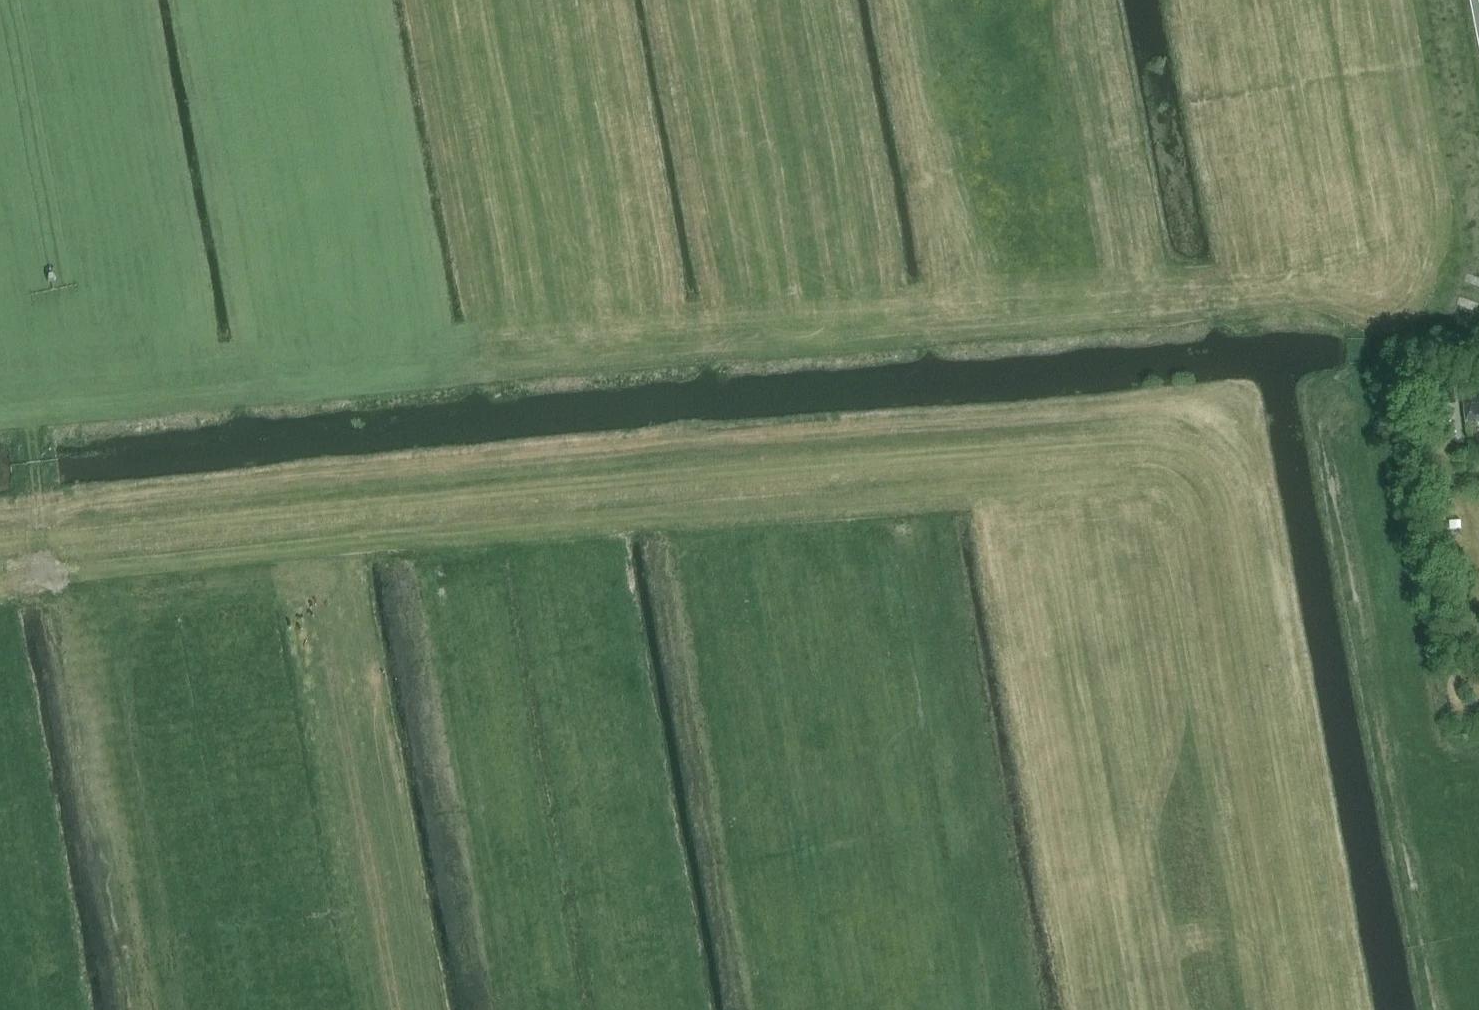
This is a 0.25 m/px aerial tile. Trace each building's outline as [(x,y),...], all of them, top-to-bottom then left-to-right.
[(1451,374),(1417,377),(1420,407),(1454,404),(1451,374)] [(1463,388),(1467,421),(1478,420),(1478,387),(1463,388)]
